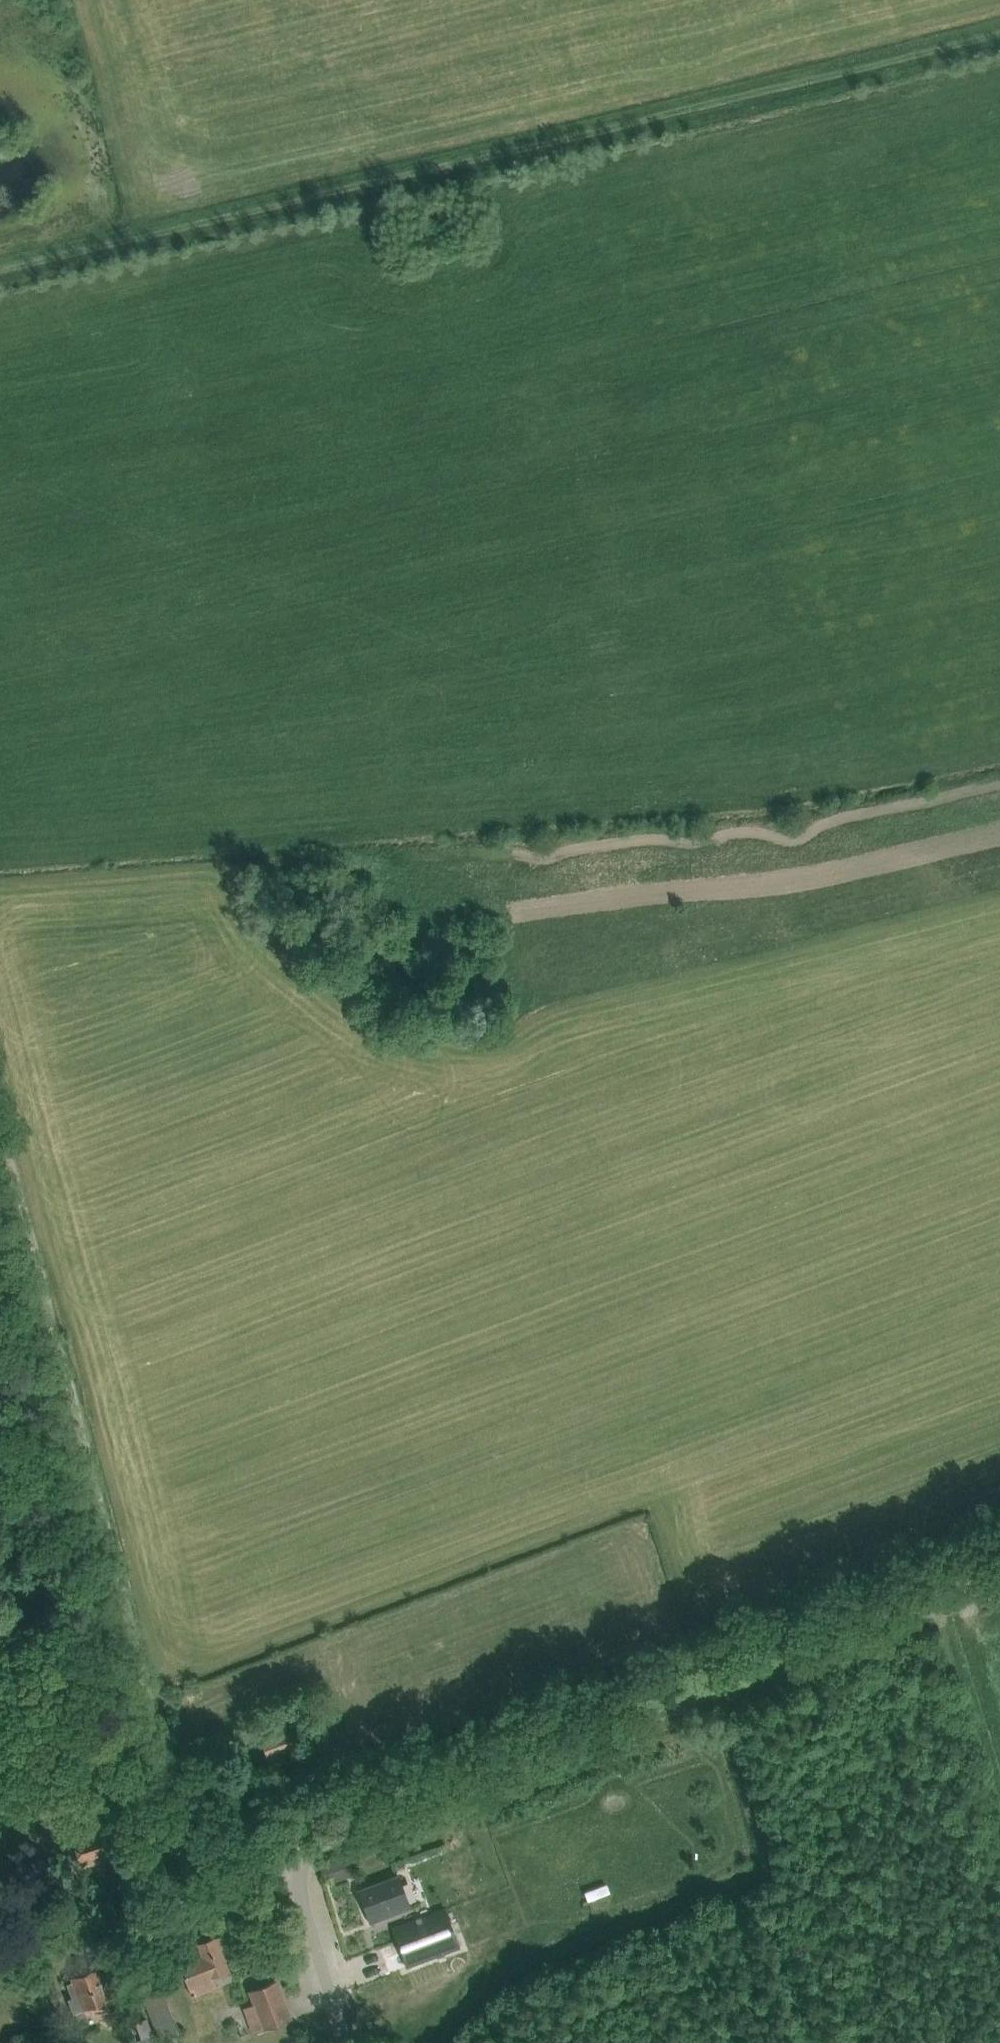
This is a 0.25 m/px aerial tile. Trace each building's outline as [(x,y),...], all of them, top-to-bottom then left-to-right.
[(251,1712),(268,1759),(321,1739),(307,1700),(292,1705),(290,1698),(251,1712)] [(112,1799),(85,1807),(93,1832),(74,1838),(82,1865),(103,1859),(101,1854),(104,1853),(105,1856),(112,1854),(112,1851),(116,1850),(112,1839),(123,1836),(112,1799)] [(318,1861),(322,1874),(351,1864),(347,1851),(318,1861)] [(371,1922),(410,1908),(398,1875),(359,1889),(371,1922)] [(390,1973),(457,1948),(442,1909),(375,1933),(390,1973)] [(192,1995),(194,2000),(198,1998),(197,1993),(216,1986),(213,1977),(229,1970),(216,1935),(197,1942),(202,1956),(180,1964),(192,1995)] [(98,1966),(70,1976),(83,2009),(89,2006),(92,2015),(108,2009),(105,2000),(111,1998),(98,1966)] [(275,1982),(249,1991),(262,2029),(288,2020),(275,1982)] [(144,2017),(134,2020),(139,2036),(150,2033),(144,2017)]
